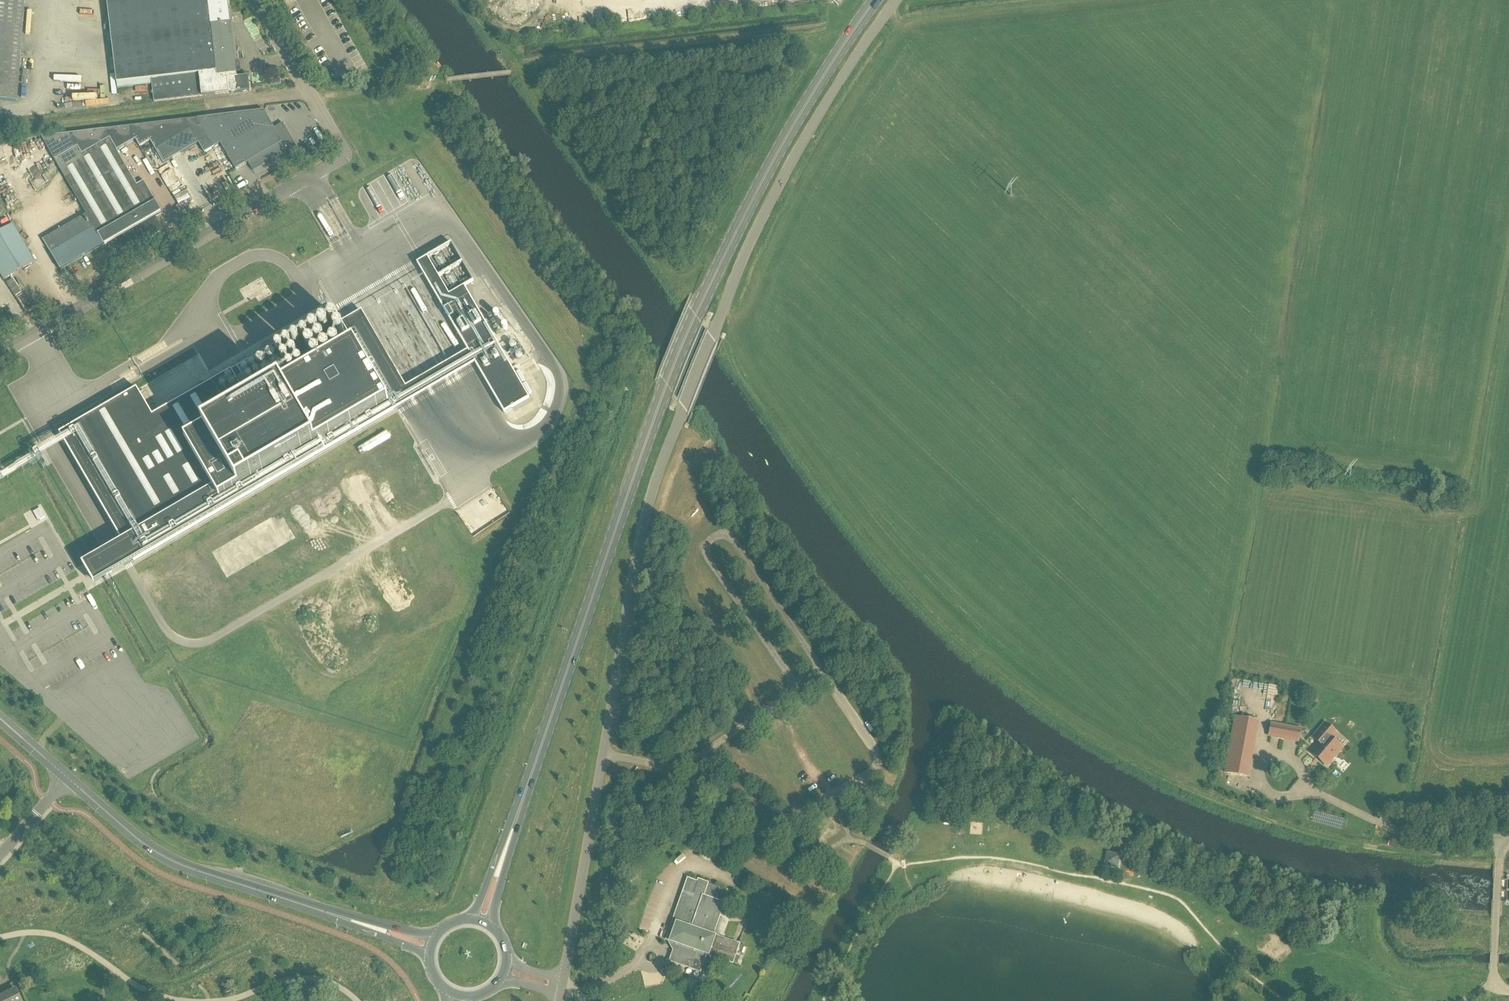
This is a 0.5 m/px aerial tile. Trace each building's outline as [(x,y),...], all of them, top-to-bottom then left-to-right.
[(118,88),(152,84),(154,102),(229,93),(250,91),(248,77),(237,78),(228,0),(107,0),(118,88)] [(264,111),(128,127),(136,140),(140,147),(150,141),(163,164),(199,143),(204,153),(220,144),(236,170),(248,163),(253,171),(296,146),(283,123),(274,128),(264,111)] [(128,127),(42,138),(86,214),(105,245),(110,242),(115,250),(116,250),(115,248),(120,245),(122,247),(125,253),(140,244),(141,244),(164,231),(155,216),(161,212),(162,212),(144,181),(137,185),(117,151),(136,140),(128,127)] [(86,214),(43,240),(61,271),(105,245),(86,214)] [(34,262),(12,224),(0,231),(0,275),(3,280),(34,262)] [(461,253),(436,266),(446,286),(461,279),(464,284),(474,279),(461,253)] [(427,257),(417,264),(504,413),(529,399),(464,287),(449,295),(438,277),(427,257)] [(312,288),(304,291),(310,308),(318,306),(312,288)] [(288,330),(294,327),(283,305),(276,309),(288,330)] [(137,389),(60,435),(129,553),(389,403),(336,311),(153,417),(137,389)] [(261,318),(272,337),(277,334),(266,315),(261,318)] [(40,508),(33,512),(38,521),(45,517),(40,508)] [(485,522),(480,514),(470,519),(474,528),(485,522)] [(224,532),(227,538),(239,532),(237,526),(224,532)] [(102,558),(85,568),(94,584),(112,574),(102,558)] [(425,584),(413,589),(416,594),(427,589),(425,584)] [(1224,726),(1215,779),(1236,783),(1245,729),(1224,726)] [(1303,762),(1320,775),(1335,757),(1320,744),(1325,738),(1318,732),(1304,747),(1311,753),(1303,762)] [(1265,744),(1276,746),(1278,735),(1266,733),(1265,744)] [(821,831),(833,825),(826,814),(815,820),(821,831)] [(1106,861),(1118,864),(1120,854),(1109,851),(1106,861)] [(1105,862),(1103,867),(1119,872),(1120,866),(1105,862)] [(698,882),(688,879),(666,940),(672,942),(672,944),(673,947),(675,950),(674,950),(670,961),(700,972),(707,955),(733,964),(733,963),(736,956),(737,952),(740,945),(713,935),(724,904),(718,901),(722,888),(708,883),(699,880),(698,882)] [(407,896),(399,905),(403,909),(412,901),(407,896)] [(7,1000),(21,1000),(14,989),(3,994),(7,1000)]
